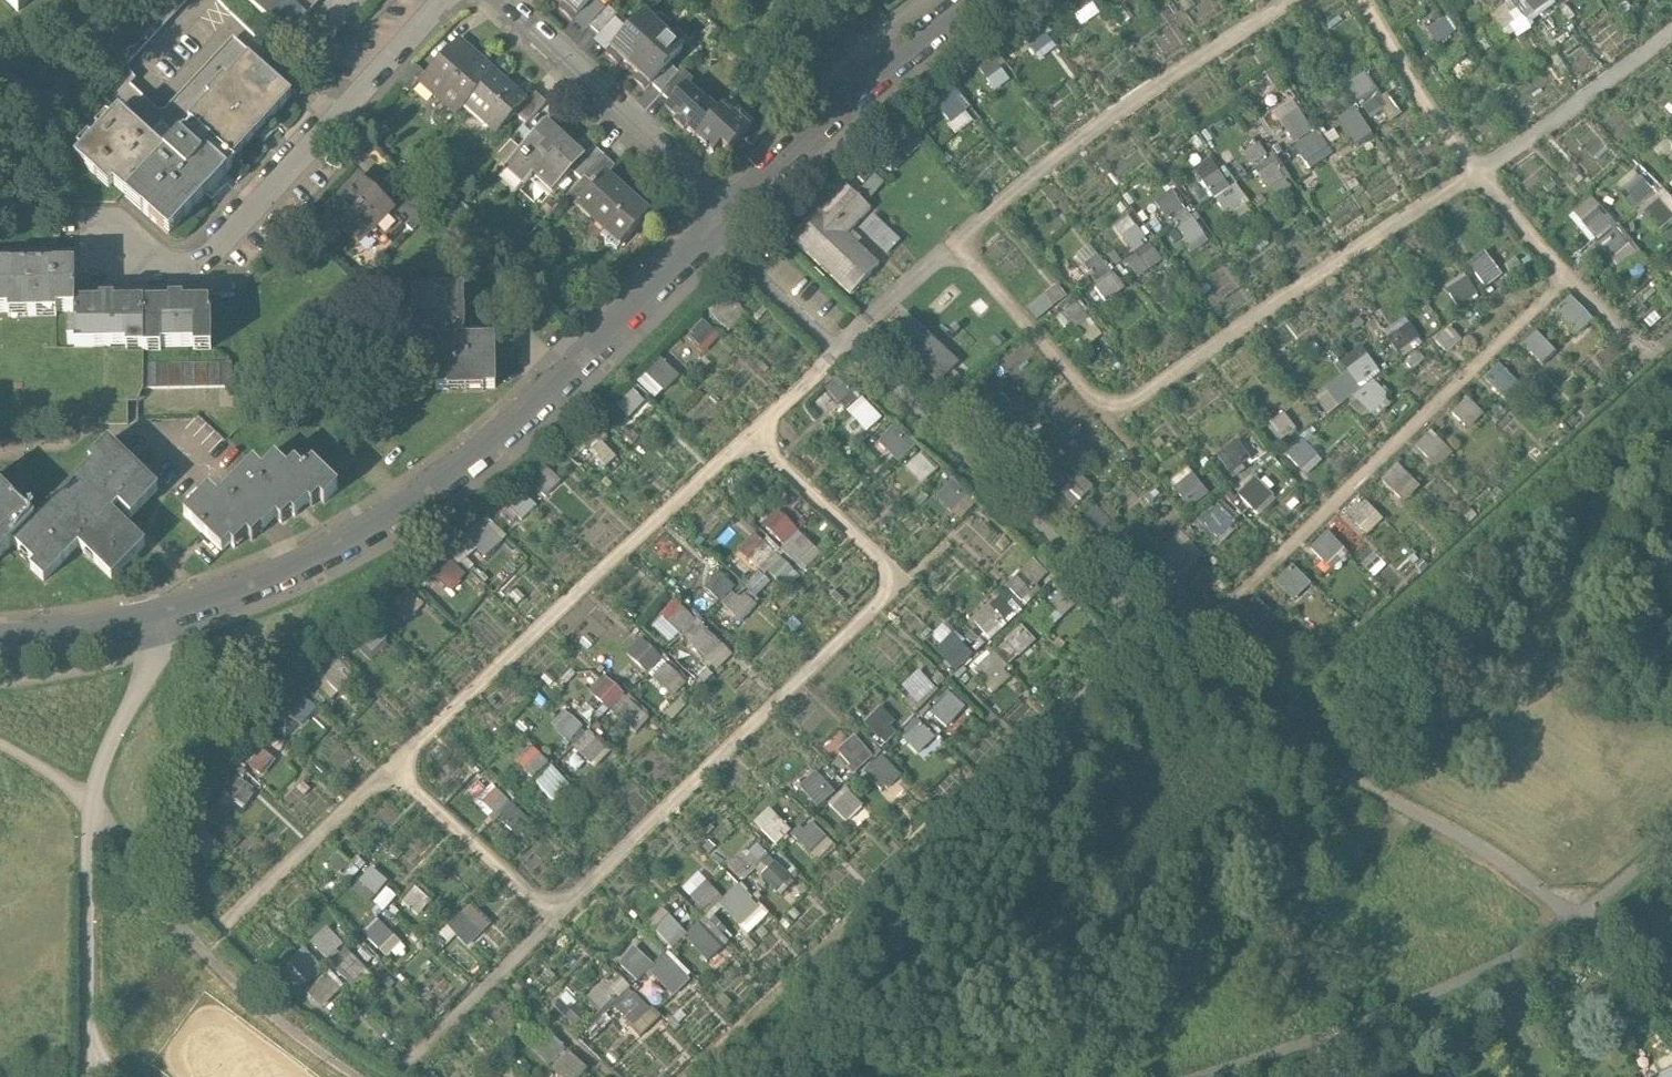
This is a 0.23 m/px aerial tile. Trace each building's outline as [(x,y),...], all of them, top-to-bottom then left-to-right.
[(28,0),(3,0),(16,12),(28,0)] [(308,13),(294,0),(254,0),(289,33),(308,13)] [(561,2),(563,4),(559,9),(572,22),(593,0),(559,0),(561,2)] [(594,0),(593,0),(572,22),(583,32),(604,9),(594,0)] [(1554,4),(1551,0),(1512,0),(1525,21),(1554,4)] [(617,16),(608,7),(589,26),(599,35),(617,16)] [(624,61),(630,67),(664,31),(644,13),(606,54),(617,64),(622,59),(624,61)] [(595,40),(606,51),(625,31),(614,20),(595,40)] [(683,49),(664,31),(630,67),(636,73),(639,75),(634,80),(645,90),(651,84),(669,64),(683,49)] [(426,72),(418,81),(455,116),(466,104),(495,73),(457,39),(426,72)] [(225,56),(238,69),(248,59),(234,47),(225,56)] [(291,100),(248,59),(238,69),(226,82),(223,79),(214,88),(205,97),(208,101),(186,124),(190,128),(229,165),(259,134),(291,100)] [(408,92),(418,81),(426,72),(415,62),(397,81),(408,92)] [(669,64),(651,84),(660,93),(678,73),(669,64)] [(1344,80),(1364,116),(1384,105),(1364,69),(1344,80)] [(678,73),(660,93),(671,102),(687,86),(693,80),(682,70),(678,73)] [(526,102),(495,73),(466,104),(497,133),(515,114),(526,102)] [(930,95),(952,130),(969,119),(948,84),(930,95)] [(689,131),(695,137),(719,112),(718,112),(708,102),(706,104),(687,86),(671,102),(665,109),(689,131)] [(515,114),(525,123),(545,102),(535,93),(526,102),(515,114)] [(1270,110),(1291,141),(1308,130),(1287,98),(1270,110)] [(1353,106),(1336,115),(1351,142),(1368,133),(1353,106)] [(718,112),(719,112),(695,137),(710,151),(713,154),(721,145),(729,152),(752,127),(737,113),(733,117),(722,107),(718,112)] [(106,191),(109,187),(148,143),(132,127),(116,112),(71,158),(106,191)] [(524,184),(533,174),(565,138),(547,121),(521,150),(505,167),(524,184)] [(163,157),(148,143),(109,187),(165,240),(202,201),(233,169),(229,165),(190,128),(172,148),(163,157)] [(1301,159),(1324,143),(1314,129),(1291,145),(1301,159)] [(585,157),(565,138),(533,174),(552,192),(572,171),(585,157)] [(1239,151),(1248,164),(1265,153),(1256,140),(1239,151)] [(495,158),(505,167),(521,150),(510,141),(495,158)] [(594,147),(585,157),(572,171),(582,180),(584,177),(603,156),(594,147)] [(1211,154),(1193,164),(1222,213),(1240,203),(1211,154)] [(615,166),(603,156),(584,177),(595,187),(605,175),(606,176),(615,166)] [(1273,162),(1256,168),(1263,185),(1279,179),(1273,162)] [(1632,167),(1615,182),(1635,204),(1652,189),(1632,167)] [(370,187),(356,174),(323,209),(360,243),(390,211),(393,208),(370,187)] [(595,187),(576,206),(620,247),(648,215),(626,194),(606,176),(605,175),(595,187)] [(814,209),(787,238),(848,293),(874,264),(840,234),(865,206),(843,185),(818,213),(814,209)] [(1172,187),(1153,198),(1165,219),(1184,208),(1172,187)] [(409,191),(393,208),(390,211),(413,233),(433,213),(409,191)] [(1660,228),(1671,213),(1671,205),(1658,193),(1642,214),(1660,228)] [(1587,242),(1592,238),(1608,258),(1629,242),(1591,194),(1566,214),(1587,242)] [(454,214),(464,223),(474,212),(464,203),(454,214)] [(1127,212),(1111,225),(1130,249),(1146,237),(1127,212)] [(1194,213),(1175,221),(1184,241),(1203,233),(1194,213)] [(1121,258),(1135,276),(1161,257),(1148,239),(1121,258)] [(1088,241),(1074,250),(1092,280),(1107,271),(1088,241)] [(1481,287),(1501,274),(1484,249),(1465,262),(1481,287)] [(0,266),(0,312),(7,312),(8,317),(55,315),(55,312),(74,311),(74,304),(74,265),(0,266)] [(1091,285),(1104,299),(1121,283),(1109,269),(1091,285)] [(1462,271),(1441,285),(1456,308),(1477,294),(1462,271)] [(1025,305),(1035,316),(1056,299),(1047,288),(1025,305)] [(463,289),(426,289),(426,292),(409,293),(409,307),(415,307),(415,335),(432,335),(432,342),(423,342),(423,356),(433,356),(433,390),(493,389),(492,339),(464,340),(463,289)] [(1569,292),(1549,310),(1573,335),(1592,317),(1569,292)] [(100,304),(74,304),(74,311),(75,327),(68,327),(68,344),(75,344),(75,346),(126,345),(126,350),(133,350),(145,350),(144,303),(132,303),(115,304),(115,299),(100,300),(100,304)] [(169,303),(144,303),(145,350),(161,350),(161,346),(194,345),(194,349),(211,349),(210,302),(183,302),(183,299),(169,299),(169,303)] [(1073,301),(1060,311),(1071,324),(1083,315),(1073,301)] [(960,358),(905,308),(885,329),(941,379),(960,358)] [(1408,322),(1387,332),(1398,355),(1419,345),(1408,322)] [(1530,329),(1517,344),(1540,363),(1553,348),(1530,329)] [(1360,344),(1337,360),(1345,370),(1311,394),(1323,411),(1379,372),(1360,344)] [(634,379),(654,397),(677,372),(657,354),(634,379)] [(232,359),(143,362),(143,385),(232,382),(232,359)] [(840,372),(822,383),(837,408),(855,397),(840,372)] [(861,393),(841,408),(860,433),(879,418),(861,393)] [(1466,394),(1447,409),(1462,427),(1480,411),(1466,394)] [(1278,411),(1263,423),(1276,439),(1291,428),(1278,411)] [(892,460),(912,441),(892,420),(872,440),(892,460)] [(1435,468),(1451,453),(1428,428),(1412,443),(1435,468)] [(1211,452),(1223,471),(1245,456),(1233,438),(1211,452)] [(94,463),(78,479),(111,511),(115,507),(119,504),(131,515),(158,488),(109,440),(90,460),(94,463)] [(1289,457),(1297,466),(1315,450),(1307,441),(1289,457)] [(901,466),(918,484),(934,468),(917,450),(901,466)] [(208,490),(183,516),(221,552),(229,545),(234,549),(247,536),(251,540),(260,531),(261,533),(269,525),(275,518),(281,524),(291,513),(294,516),(301,509),(307,502),(311,506),(319,498),(323,502),(337,487),(312,464),(304,471),(296,463),(289,471),(275,458),(263,472),(253,462),(230,488),(218,500),(208,490)] [(1400,503),(1418,484),(1393,461),(1375,480),(1400,503)] [(543,492),(557,478),(547,468),(533,482),(543,492)] [(1187,505),(1205,492),(1189,471),(1171,485),(1187,505)] [(1069,508),(1089,486),(1073,472),(1054,495),(1069,508)] [(1235,491),(1254,511),(1271,494),(1253,475),(1235,491)] [(932,495),(953,517),(971,501),(950,478),(932,495)] [(145,544),(111,511),(78,479),(54,504),(59,508),(49,519),(43,513),(40,516),(35,521),(14,543),(36,564),(32,568),(44,580),(78,545),(111,578),(145,544)] [(14,543),(35,521),(0,487),(0,557),(14,543)] [(1360,494),(1342,511),(1365,535),(1383,517),(1360,494)] [(780,515),(764,533),(801,566),(817,549),(780,515)] [(462,533),(482,553),(499,537),(479,516),(462,533)] [(1305,546),(1322,563),(1341,543),(1324,527),(1305,546)] [(741,532),(736,556),(752,559),(756,535),(741,532)] [(426,569),(446,589),(464,571),(445,551),(426,569)] [(759,567),(780,589),(794,575),(773,553),(759,567)] [(1020,602),(1044,574),(1026,559),(1002,586),(1020,602)] [(1269,582),(1293,604),(1313,582),(1288,561),(1269,582)] [(704,591),(716,601),(731,584),(720,574),(704,591)] [(720,606),(738,620),(752,602),(734,588),(720,606)] [(393,598),(403,616),(418,607),(408,589),(393,598)] [(988,642),(1015,615),(994,593),(967,619),(988,642)] [(665,625),(682,634),(692,614),(674,606),(665,625)] [(680,634),(686,640),(703,625),(696,618),(680,634)] [(937,644),(931,650),(951,670),(970,652),(941,622),(928,635),(937,644)] [(372,623),(362,631),(373,644),(382,635),(372,623)] [(1024,624),(994,644),(1005,661),(1035,641),(1024,624)] [(643,674),(659,653),(647,644),(631,665),(643,674)] [(974,663),(984,679),(1002,668),(992,652),(974,663)] [(645,674),(659,684),(671,669),(658,658),(645,674)] [(334,659),(313,680),(328,695),(349,675),(334,659)] [(916,702),(931,687),(914,670),(899,684),(916,702)] [(594,702),(604,710),(621,692),(611,683),(594,702)] [(947,724),(966,705),(949,689),(931,709),(947,724)] [(624,694),(608,708),(631,733),(647,718),(624,694)] [(286,712),(299,723),(314,706),(301,695),(286,712)] [(566,707),(548,722),(563,739),(581,724),(566,707)] [(896,730),(874,708),(859,722),(881,744),(896,730)] [(585,726),(567,738),(585,765),(603,753),(585,726)] [(831,750),(854,773),(871,756),(849,733),(831,750)] [(549,802),(568,785),(531,743),(512,759),(549,802)] [(258,744),(244,760),(257,772),(272,756),(258,744)] [(902,754),(881,752),(878,781),(905,784),(908,761),(914,762),(915,749),(903,748),(902,754)] [(812,768),(793,785),(814,808),(833,791),(812,768)] [(232,776),(224,792),(242,800),(250,785),(232,776)] [(472,801),(491,817),(507,799),(488,782),(472,801)] [(832,802),(855,826),(871,811),(847,787),(832,802)] [(765,806),(750,821),(773,844),(788,830),(765,806)] [(815,816),(792,827),(806,858),(829,848),(815,816)] [(366,903),(384,880),(366,866),(348,888),(366,903)] [(413,884),(400,899),(416,913),(429,898),(413,884)] [(371,900),(382,909),(394,894),(382,885),(371,900)] [(467,904),(444,925),(463,945),(486,923),(467,904)] [(671,945),(684,930),(662,910),(648,925),(671,945)] [(374,947),(390,931),(375,915),(359,930),(374,947)] [(323,923),(306,939),(324,958),(342,942),(323,923)] [(665,947),(652,962),(630,942),(613,960),(635,980),(645,968),(673,993),(692,972),(665,947)] [(304,979),(320,963),(301,943),(284,959),(304,979)] [(333,969),(349,982),(364,965),(349,951),(333,969)] [(341,993),(320,972),(303,989),(323,1010),(341,993)] [(586,994),(598,1005),(609,994),(598,982),(586,994)] [(645,1007),(628,1021),(635,1030),(652,1016),(645,1007)] [(656,1015),(634,1035),(640,1042),(630,1051),(654,1076),(686,1047),(656,1015)] [(1480,1028),(1467,1035),(1473,1047),(1486,1040),(1480,1028)] [(1425,1047),(1406,1055),(1411,1067),(1430,1058),(1425,1047)] [(563,1076),(576,1076),(586,1066),(566,1048),(550,1065),(563,1076)]
